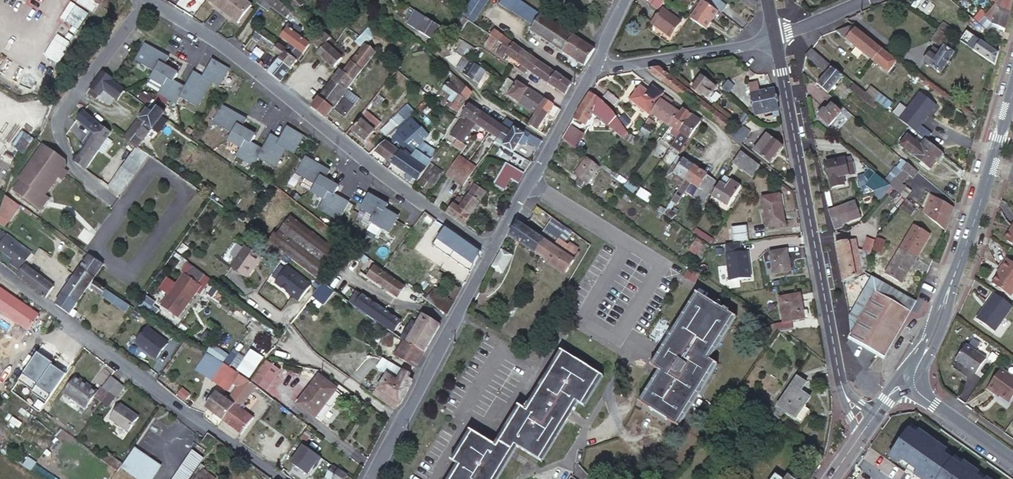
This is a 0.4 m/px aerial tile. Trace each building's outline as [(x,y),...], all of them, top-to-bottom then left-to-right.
[(60,15),(64,18),(75,2),(71,0),(70,0),(60,15)] [(215,4),(218,6),(216,8),(222,13),(233,0),(210,0),(215,4)] [(245,0),(233,0),(222,13),(229,19),(230,17),(233,19),(238,23),(239,22),(251,8),(252,6),(245,0)] [(302,54),(303,54),(310,45),(299,36),(301,32),(301,30),(295,25),(298,21),(297,20),(295,18),(291,14),(285,7),(278,0),(261,0),(260,1),(257,5),(268,13),(271,8),(292,24),(281,39),(291,46),(302,54)] [(291,6),(297,12),(306,4),(303,0),(298,0),(291,6)] [(462,15),(474,22),(489,0),(472,0),(462,15)] [(493,2),(510,13),(519,0),(495,0),(493,2)] [(521,0),(520,0),(514,10),(535,25),(542,14),(540,12),(535,10),(523,1),(521,0)] [(653,5),(650,9),(657,13),(665,1),(664,0),(646,0),(653,5)] [(672,6),(673,6),(680,11),(683,13),(687,8),(693,2),(690,0),(685,0),(683,2),(680,0),(676,0),(672,6)] [(722,13),(727,5),(720,0),(704,0),(722,13)] [(754,0),(742,0),(742,1),(752,8),(756,2),(754,0)] [(966,0),(952,0),(951,1),(952,1),(964,12),(970,4),(966,0)] [(996,3),(999,5),(1002,7),(1010,12),(1010,10),(1012,0),(992,0),(996,3)] [(88,11),(75,2),(64,18),(77,27),(88,11)] [(718,12),(703,2),(691,19),(707,29),(718,12)] [(994,16),(1002,7),(999,5),(996,3),(992,7),(989,12),(994,16)] [(989,12),(992,7),(987,4),(985,4),(981,9),(982,11),(986,14),(989,12)] [(410,19),(415,11),(413,9),(409,7),(404,15),(410,19)] [(1010,12),(1002,7),(994,16),(993,25),(1005,30),(1006,25),(1010,12)] [(253,10),(251,8),(239,22),(243,24),(253,10)] [(662,8),(652,23),(672,36),(682,21),(662,8)] [(436,24),(434,23),(425,18),(415,11),(410,19),(407,24),(432,40),(436,35),(441,38),(446,30),(436,24)] [(985,16),(984,18),(993,25),(994,16),(989,12),(986,14),(985,16)] [(443,15),(439,22),(444,25),(449,19),(443,15)] [(596,49),(589,44),(577,37),(562,27),(545,16),(543,15),(532,31),(564,52),(585,66),(588,62),(596,49)] [(984,18),(978,25),(980,27),(987,33),(993,25),(984,18)] [(463,19),(454,32),(459,35),(461,33),(468,22),(465,20),(463,19)] [(942,23),(939,28),(945,32),(952,36),(955,32),(942,23)] [(880,47),(853,26),(836,31),(874,61),(883,49),(880,47)] [(945,32),(939,28),(931,40),(943,48),(952,36),(945,32)] [(260,30),(252,40),(257,44),(260,42),(281,56),(285,51),(282,48),(283,46),(260,30)] [(369,45),(376,35),(368,30),(361,40),(359,43),(365,48),(366,48),(369,45)] [(322,50),(318,54),(335,68),(337,66),(343,58),(336,52),(331,48),(336,43),(322,32),(316,40),(313,43),(322,50)] [(494,32),(491,38),(493,40),(498,43),(503,46),(510,51),(513,46),(494,32)] [(955,32),(952,36),(961,43),(964,38),(955,32)] [(491,38),(484,33),(480,39),(487,44),(491,38)] [(989,61),(995,65),(997,57),(998,55),(967,34),(964,38),(961,43),(964,45),(989,61)] [(487,44),(485,46),(492,51),(498,43),(493,40),(491,38),(487,44)] [(135,60),(154,70),(158,62),(163,64),(168,55),(145,43),(135,60)] [(336,52),(341,46),(336,43),(331,48),(336,52)] [(465,44),(464,43),(457,53),(466,60),(469,61),(476,51),(470,47),(465,44)] [(498,43),(492,51),(497,55),(503,46),(498,43)] [(365,48),(358,56),(368,63),(378,51),(369,45),(366,48),(365,48)] [(289,54),(297,61),(302,54),(291,46),(287,52),(289,54)] [(336,52),(343,58),(348,52),(341,46),(336,52)] [(510,51),(503,46),(497,55),(504,59),(507,55),(522,65),(527,69),(528,69),(531,71),(532,73),(539,63),(530,57),(513,46),(510,51)] [(946,46),(940,54),(932,65),(932,66),(942,74),(957,53),(946,46)] [(812,49),(805,56),(827,73),(833,66),(812,49)] [(898,61),(889,54),(883,49),(874,61),(889,73),(898,61)] [(278,80),(281,82),(293,67),(297,61),(289,54),(287,52),(285,51),(281,56),(276,62),(268,72),(272,75),(278,80)] [(932,65),(940,54),(937,51),(934,54),(932,53),(926,61),(932,65)] [(358,76),(368,63),(358,56),(354,61),(352,60),(349,64),(351,65),(345,73),(354,81),(358,76)] [(540,64),(545,67),(546,68),(554,73),(559,76),(573,86),(573,85),(576,80),(544,57),(540,64)] [(211,79),(210,81),(218,85),(228,67),(211,58),(203,75),(211,79)] [(475,65),(469,61),(466,60),(460,70),(464,73),(464,75),(473,81),(478,84),(485,73),(482,71),(475,65)] [(150,77),(162,84),(167,76),(173,79),(177,72),(163,64),(158,62),(154,70),(150,77)] [(546,68),(545,67),(540,64),(539,63),(532,73),(544,81),(547,83),(554,73),(546,68)] [(827,73),(817,85),(828,94),(844,74),(835,67),(833,66),(827,73)] [(655,69),(648,70),(664,83),(669,87),(674,80),(659,69),(655,69)] [(196,106),(210,81),(211,79),(203,75),(194,70),(185,85),(179,96),(196,106)] [(354,81),(345,73),(341,70),(333,81),(347,91),(354,81)] [(727,71),(715,78),(719,85),(731,78),(727,71)] [(106,76),(103,73),(95,84),(104,91),(112,80),(106,76)] [(567,95),(573,86),(559,76),(554,73),(547,83),(557,89),(566,96),(567,95)] [(175,102),(179,96),(185,85),(173,79),(167,76),(162,84),(157,93),(175,102)] [(447,105),(459,113),(467,102),(473,93),(464,85),(457,79),(455,77),(444,90),(449,94),(442,105),(445,107),(447,105)] [(702,78),(692,91),(702,98),(704,96),(709,100),(718,90),(711,85),(702,78)] [(518,86),(507,79),(503,85),(504,85),(513,92),(518,86)] [(119,85),(112,80),(104,91),(117,101),(125,90),(123,88),(119,85)] [(674,80),(669,87),(675,92),(680,85),(674,80)] [(316,110),(325,118),(333,108),(345,117),(355,105),(344,95),(347,91),(333,81),(332,82),(313,108),(316,110)] [(728,81),(722,89),(727,93),(734,85),(728,81)] [(777,105),(775,90),(760,92),(758,83),(749,84),(754,116),(773,113),(779,112),(777,105)] [(856,84),(855,83),(851,89),(869,104),(873,98),(871,96),(856,84)] [(104,91),(95,84),(94,86),(91,88),(101,95),(104,91)] [(519,84),(518,86),(513,92),(509,97),(519,103),(522,99),(528,90),(519,84)] [(513,92),(504,85),(500,91),(509,97),(513,92)] [(693,105),(729,133),(733,126),(707,106),(682,87),(680,85),(675,92),(693,105)] [(642,87),(633,100),(651,114),(660,101),(664,95),(657,90),(654,87),(650,93),(642,87)] [(101,95),(91,88),(88,93),(98,100),(101,95)] [(535,95),(528,90),(522,99),(519,103),(536,115),(538,113),(540,110),(539,110),(545,101),(535,95)] [(899,119),(908,126),(911,129),(915,132),(936,105),(920,92),(899,119)] [(602,100),(591,93),(588,97),(585,102),(581,108),(576,117),(579,119),(589,125),(599,110),(604,101),(602,100)] [(608,93),(604,98),(615,107),(619,101),(608,93)] [(877,101),(885,107),(888,110),(893,104),(881,95),(877,101)] [(668,98),(666,96),(662,102),(670,107),(673,102),(668,98)] [(873,98),(869,104),(876,109),(878,107),(874,104),(877,101),(873,98)] [(556,118),(560,111),(552,106),(545,101),(539,110),(540,110),(541,111),(548,115),(550,117),(555,120),(556,118)] [(611,108),(604,101),(599,110),(609,119),(610,120),(613,123),(617,127),(624,133),(621,137),(623,139),(628,132),(619,118),(615,113),(611,108)] [(437,106),(431,102),(425,108),(420,113),(425,118),(437,106)] [(671,126),(680,114),(670,107),(662,102),(658,107),(654,114),(671,126)] [(213,122),(231,132),(236,124),(241,127),(246,117),(222,104),(213,122)] [(469,105),(462,115),(460,119),(462,121),(452,136),(457,140),(453,147),(460,152),(465,146),(463,144),(477,125),(473,122),(480,112),(469,105)] [(155,112),(148,108),(135,126),(125,139),(131,143),(138,148),(152,130),(155,124),(162,116),(165,111),(159,107),(155,112)] [(825,111),(818,119),(830,128),(840,115),(830,107),(826,111),(825,111)] [(84,111),(83,110),(77,118),(92,129),(95,132),(100,126),(98,124),(94,118),(84,111)] [(540,127),(548,115),(541,111),(540,110),(538,113),(536,115),(529,125),(533,128),(538,130),(540,127)] [(683,110),(680,114),(671,126),(673,128),(680,133),(692,116),(683,110)] [(485,116),(480,112),(473,122),(477,125),(483,129),(489,119),(485,116)] [(395,143),(392,146),(395,147),(398,143),(402,146),(409,139),(428,122),(425,118),(420,113),(409,123),(403,129),(397,135),(395,140),(395,143)] [(399,115),(382,131),(387,137),(405,121),(399,115)] [(170,121),(162,116),(155,124),(152,130),(160,135),(170,121)] [(702,123),(692,116),(680,133),(685,136),(690,140),(693,135),(702,123)] [(761,124),(751,116),(747,121),(749,123),(757,129),(761,124)] [(657,123),(650,118),(647,124),(642,131),(640,133),(648,139),(653,132),(651,131),(657,123)] [(497,124),(489,119),(483,129),(486,131),(490,133),(497,124)] [(512,129),(515,125),(506,120),(501,128),(513,136),(515,132),(512,129)] [(362,121),(354,131),(368,142),(376,132),(362,121)] [(227,140),(240,147),(244,138),(251,142),(255,134),(241,127),(236,124),(231,132),(227,140)] [(513,136),(501,128),(497,124),(490,133),(500,140),(502,142),(507,145),(513,136)] [(277,143),(285,148),(293,152),(303,134),(287,125),(279,138),(277,143)] [(562,139),(563,140),(576,149),(586,135),(570,125),(562,139)] [(86,170),(111,134),(100,126),(95,132),(87,143),(74,161),(86,170)] [(401,126),(394,133),(397,135),(403,129),(401,126)] [(669,134),(676,139),(677,137),(680,133),(673,128),(669,134)] [(735,129),(730,136),(737,142),(741,145),(748,136),(740,130),(739,132),(735,129)] [(515,132),(513,136),(507,145),(505,148),(514,153),(524,137),(515,132)] [(637,139),(628,132),(623,139),(633,145),(637,139)] [(274,167),(285,148),(277,143),(279,138),(270,133),(262,148),(258,157),(274,167)] [(488,135),(487,137),(495,142),(498,143),(500,140),(490,133),(488,135)] [(677,137),(676,139),(681,142),(685,136),(680,133),(677,137)] [(915,155),(923,145),(909,134),(901,144),(915,155)] [(541,146),(543,142),(539,140),(536,138),(531,135),(527,140),(540,148),(541,146)] [(774,141),(770,138),(766,135),(754,151),(770,163),(782,147),(774,141)] [(258,157),(262,148),(251,142),(244,138),(240,147),(235,154),(253,164),(258,157)] [(928,139),(927,141),(930,144),(943,154),(944,153),(928,139)] [(927,141),(923,145),(915,155),(931,168),(943,154),(930,144),(927,141)] [(394,165),(402,153),(399,150),(402,146),(398,143),(395,147),(392,146),(388,142),(379,153),(391,162),(394,165)] [(499,144),(498,143),(495,142),(489,151),(488,153),(499,159),(499,160),(507,164),(510,160),(514,153),(505,148),(499,144)] [(654,156),(663,162),(670,151),(661,145),(654,156)] [(60,163),(62,161),(56,157),(57,156),(45,147),(21,181),(23,183),(16,193),(44,213),(52,201),(48,198),(60,179),(64,182),(69,175),(65,172),(67,169),(62,167),(60,163)] [(144,152),(138,148),(110,187),(120,194),(148,156),(144,152)] [(670,151),(663,162),(671,167),(678,156),(673,153),(670,151)] [(741,152),(734,164),(751,177),(760,167),(754,162),(741,152)] [(394,165),(418,183),(422,176),(426,171),(413,161),(402,153),(394,165)] [(413,161),(426,171),(429,168),(431,164),(432,163),(418,153),(413,161)] [(521,157),(514,153),(510,160),(520,166),(524,159),(521,157)] [(297,172),(315,183),(320,175),(326,178),(331,169),(306,155),(297,172)] [(62,161),(67,164),(67,163),(57,156),(56,157),(62,161)] [(481,163),(476,159),(470,168),(475,172),(476,169),(481,163)] [(882,180),(893,185),(909,165),(901,159),(896,166),(895,165),(891,171),(890,170),(882,180)] [(846,161),(826,164),(830,181),(831,189),(844,187),(842,179),(849,177),(854,176),(852,165),(850,165),(849,160),(846,161)] [(580,178),(588,183),(599,168),(589,161),(578,176),(580,178)] [(681,189),(687,179),(695,167),(685,161),(682,165),(679,170),(675,167),(667,179),(681,189)] [(476,169),(475,172),(478,174),(481,171),(484,165),(481,163),(476,169)] [(909,165),(893,185),(902,193),(907,187),(904,184),(910,175),(914,178),(920,171),(917,169),(910,163),(909,165)] [(507,164),(494,185),(504,192),(510,180),(518,185),(524,174),(507,164)] [(481,171),(478,174),(480,175),(486,166),(484,165),(481,171)] [(431,168),(419,184),(424,188),(428,182),(433,186),(443,172),(434,166),(433,168),(431,168)] [(710,193),(713,196),(721,183),(695,167),(687,179),(692,182),(700,188),(693,199),(702,205),(710,193)] [(876,192),(891,187),(886,183),(882,180),(872,172),(864,182),(875,193),(876,192)] [(311,190),(324,198),(329,189),(335,193),(339,185),(326,178),(320,175),(315,183),(311,190)] [(732,182),(725,177),(721,183),(727,188),(732,182)] [(575,184),(584,190),(588,183),(580,178),(575,184)] [(684,194),(692,182),(687,179),(681,189),(677,195),(682,198),(684,194)] [(742,189),(732,182),(727,188),(721,183),(713,196),(729,207),(742,189)] [(469,194),(481,202),(486,194),(475,186),(471,192),(469,194)] [(329,189),(324,198),(319,207),(340,219),(350,201),(335,193),(329,189)] [(215,190),(211,194),(216,198),(219,194),(215,190)] [(875,193),(868,195),(870,201),(878,198),(876,192),(875,193)] [(361,208),(375,216),(380,204),(386,208),(388,204),(371,193),(361,208)] [(459,210),(470,218),(476,210),(481,202),(469,194),(467,198),(459,210)] [(940,226),(945,231),(947,227),(951,218),(955,207),(926,194),(916,207),(917,208),(925,215),(940,226)] [(666,210),(663,214),(666,216),(670,210),(672,212),(675,208),(682,198),(677,195),(674,199),(666,210)] [(780,195),(763,198),(768,228),(785,225),(780,195)] [(466,225),(470,218),(459,210),(467,198),(464,196),(461,201),(458,198),(453,206),(454,206),(448,215),(449,216),(452,218),(457,222),(465,227),(466,225)] [(916,207),(910,202),(908,205),(915,211),(917,208),(916,207)] [(854,203),(828,211),(836,233),(843,231),(841,225),(860,219),(854,203)] [(380,204),(375,216),(372,222),(390,232),(399,215),(386,208),(380,204)] [(915,211),(908,205),(903,211),(911,217),(915,211)] [(670,210),(666,216),(672,220),(676,214),(672,212),(670,210)] [(275,234),(269,242),(271,244),(291,258),(310,272),(319,278),(337,252),(332,249),(319,239),(305,229),(306,227),(289,215),(275,234)] [(444,232),(446,228),(437,222),(436,221),(433,227),(442,234),(444,232)] [(563,236),(566,232),(568,228),(565,226),(559,221),(553,229),(563,236)] [(513,229),(509,236),(532,252),(534,254),(544,240),(517,222),(513,229)] [(914,225),(900,249),(911,256),(915,258),(929,235),(914,225)] [(731,228),(732,244),(742,243),(748,242),(746,226),(731,228)] [(1004,239),(1012,246),(1012,226),(1004,239)] [(319,239),(332,249),(334,246),(309,229),(306,227),(305,229),(319,239)] [(448,230),(446,228),(444,232),(442,234),(438,240),(446,245),(459,254),(460,255),(474,265),(481,252),(468,244),(460,238),(453,233),(448,230)] [(0,232),(0,251),(15,262),(11,266),(19,271),(32,254),(14,242),(0,232)] [(266,241),(269,242),(275,234),(272,232),(266,241)] [(842,282),(865,273),(875,239),(867,237),(863,254),(859,255),(856,240),(834,244),(835,248),(838,263),(842,282)] [(554,268),(565,276),(574,262),(572,260),(569,258),(563,254),(555,248),(547,243),(544,240),(534,254),(540,258),(554,268)] [(697,240),(690,250),(702,258),(708,248),(697,240)] [(877,240),(875,251),(882,252),(884,241),(877,240)] [(558,242),(555,248),(563,254),(569,258),(573,253),(567,249),(558,242)] [(740,244),(726,245),(728,255),(727,255),(729,280),(751,278),(748,253),(741,254),(740,244)] [(459,254),(446,245),(443,250),(456,258),(459,254)] [(567,249),(573,253),(569,258),(572,260),(578,251),(570,246),(567,249)] [(245,248),(231,266),(247,277),(261,259),(245,248)] [(911,256),(900,249),(885,274),(900,283),(915,258),(911,256)] [(788,250),(771,253),(775,276),(791,273),(788,250)] [(492,268),(491,270),(500,274),(510,257),(501,252),(498,257),(492,268)] [(89,286),(92,281),(103,265),(100,264),(97,262),(92,259),(89,256),(79,272),(75,277),(89,286)] [(1007,259),(1000,269),(1001,270),(999,273),(992,283),(1003,291),(1009,296),(1012,291),(1012,264),(1007,259)] [(368,275),(370,277),(396,297),(404,287),(375,265),(368,275)] [(25,267),(18,277),(24,282),(42,295),(46,298),(53,288),(25,267)] [(195,268),(189,277),(199,285),(206,275),(201,272),(195,268)] [(691,269),(685,277),(695,284),(701,275),(691,269)] [(524,276),(531,281),(535,274),(533,273),(528,270),(524,276)] [(199,285),(189,277),(184,274),(162,305),(179,317),(201,286),(199,285)] [(81,299),(85,292),(89,286),(75,277),(64,293),(62,296),(77,305),(81,299)] [(890,286),(872,277),(848,319),(849,321),(852,338),(882,355),(886,350),(890,345),(891,344),(898,330),(908,312),(914,299),(890,286)] [(97,284),(92,281),(89,286),(85,292),(90,295),(91,293),(97,284)] [(106,290),(97,284),(91,293),(100,299),(105,291),(106,290)] [(436,288),(427,300),(430,303),(440,310),(445,314),(447,316),(454,304),(456,301),(436,288)] [(780,298),(784,322),(791,321),(805,319),(805,317),(808,316),(807,310),(804,311),(801,294),(780,298)] [(999,298),(993,294),(985,306),(986,306),(983,310),(982,309),(975,319),(980,323),(993,332),(1011,306),(999,298)] [(59,308),(69,316),(77,305),(62,296),(56,306),(59,308)] [(733,317),(700,296),(674,336),(667,346),(654,367),(662,372),(642,404),(675,425),(714,364),(707,359),(733,317)] [(404,340),(407,342),(416,325),(408,321),(404,327),(380,309),(363,297),(356,306),(364,312),(373,318),(381,323),(389,329),(391,331),(402,338),(404,340)] [(5,318),(29,334),(37,322),(40,319),(15,302),(8,313),(5,318)] [(416,325),(407,342),(412,345),(424,353),(424,352),(429,343),(439,325),(421,316),(416,325)] [(37,322),(29,334),(33,337),(44,322),(40,319),(37,322)] [(775,329),(778,331),(780,332),(792,330),(791,321),(784,322),(770,325),(775,329)] [(140,324),(129,338),(129,341),(149,355),(160,339),(140,324)] [(386,334),(383,346),(391,348),(394,336),(386,334)] [(412,345),(407,342),(404,340),(395,356),(416,368),(418,364),(424,353),(412,345)] [(964,346),(953,361),(973,375),(984,360),(964,346)] [(513,449),(536,463),(573,405),(580,409),(599,378),(561,354),(549,373),(522,416),(517,412),(494,448),(470,434),(452,463),(458,467),(451,478),(494,478),(513,449)] [(228,390),(239,375),(233,371),(220,363),(208,355),(198,369),(228,390)] [(229,356),(226,363),(238,369),(242,362),(229,356)] [(375,391),(398,406),(398,404),(400,405),(412,383),(410,382),(411,380),(409,379),(412,375),(400,368),(383,358),(377,368),(386,374),(375,391)] [(267,360),(254,379),(267,389),(280,370),(267,360)] [(12,375),(19,381),(28,371),(22,365),(12,375)] [(999,371),(986,390),(992,395),(993,394),(998,397),(1007,403),(1012,394),(1012,380),(999,371)] [(251,383),(249,381),(247,380),(241,377),(240,375),(232,385),(237,389),(227,402),(216,395),(206,409),(212,413),(214,415),(223,422),(226,418),(239,400),(251,383)] [(320,376),(298,405),(316,418),(337,389),(320,376)] [(42,381),(36,377),(28,386),(34,391),(42,381)] [(797,377),(777,406),(794,418),(803,405),(804,406),(810,397),(800,391),(806,383),(797,377)] [(76,378),(63,396),(85,411),(97,394),(76,378)] [(102,391),(108,396),(114,388),(116,385),(109,380),(102,391)] [(256,387),(251,383),(239,400),(226,418),(223,422),(241,435),(254,417),(241,408),(256,387)] [(51,389),(44,384),(38,392),(44,397),(51,389)] [(114,388),(108,396),(110,397),(113,400),(116,402),(124,391),(116,385),(114,388)] [(183,388),(179,395),(187,401),(191,394),(183,388)] [(398,406),(375,391),(374,392),(375,394),(381,398),(390,404),(393,406),(396,408),(398,406)] [(714,408),(704,402),(699,410),(709,416),(714,408)] [(120,406),(109,421),(127,434),(138,419),(120,406)] [(219,428),(223,422),(214,415),(212,419),(213,423),(219,428)] [(217,442),(210,436),(203,445),(207,448),(209,445),(212,447),(217,442)] [(306,437),(301,444),(306,447),(311,440),(306,437)] [(280,439),(274,450),(285,458),(292,447),(280,439)] [(121,468),(136,478),(151,478),(159,466),(134,449),(121,468)] [(203,459),(193,451),(173,478),(190,478),(193,476),(198,468),(201,464),(200,463),(203,459)] [(106,462),(117,471),(118,469),(123,462),(112,454),(106,462)] [(312,460),(331,473),(334,469),(315,455),(312,460)] [(708,478),(710,478),(733,478),(734,476),(714,466),(708,478)] [(334,467),(334,469),(331,473),(327,478),(328,478),(348,478),(349,478),(337,469),(334,467)] [(190,478),(213,478),(198,468),(193,476),(190,478)]
